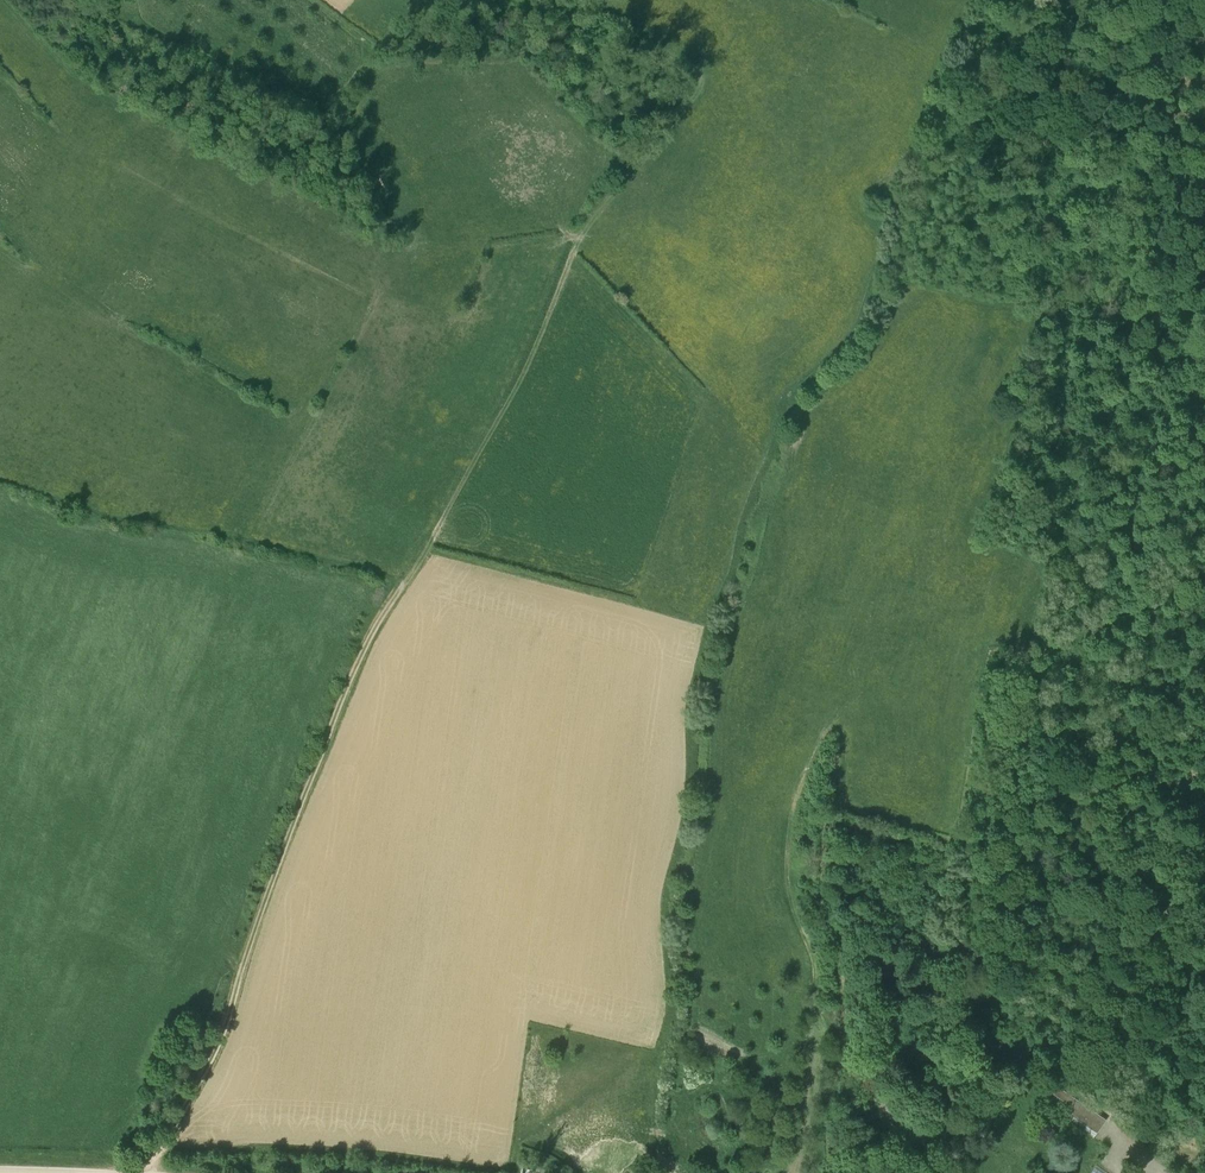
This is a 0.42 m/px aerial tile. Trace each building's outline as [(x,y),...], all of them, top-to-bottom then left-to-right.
[(1069,1120),(1094,1137),(1106,1120),(1059,1087),(1054,1093),(1076,1109),(1069,1120)] [(1098,1102),(1108,1109),(1116,1098),(1106,1090),(1100,1098),(1098,1102)] [(1096,1164),(1090,1172),(1110,1172),(1096,1164)]
